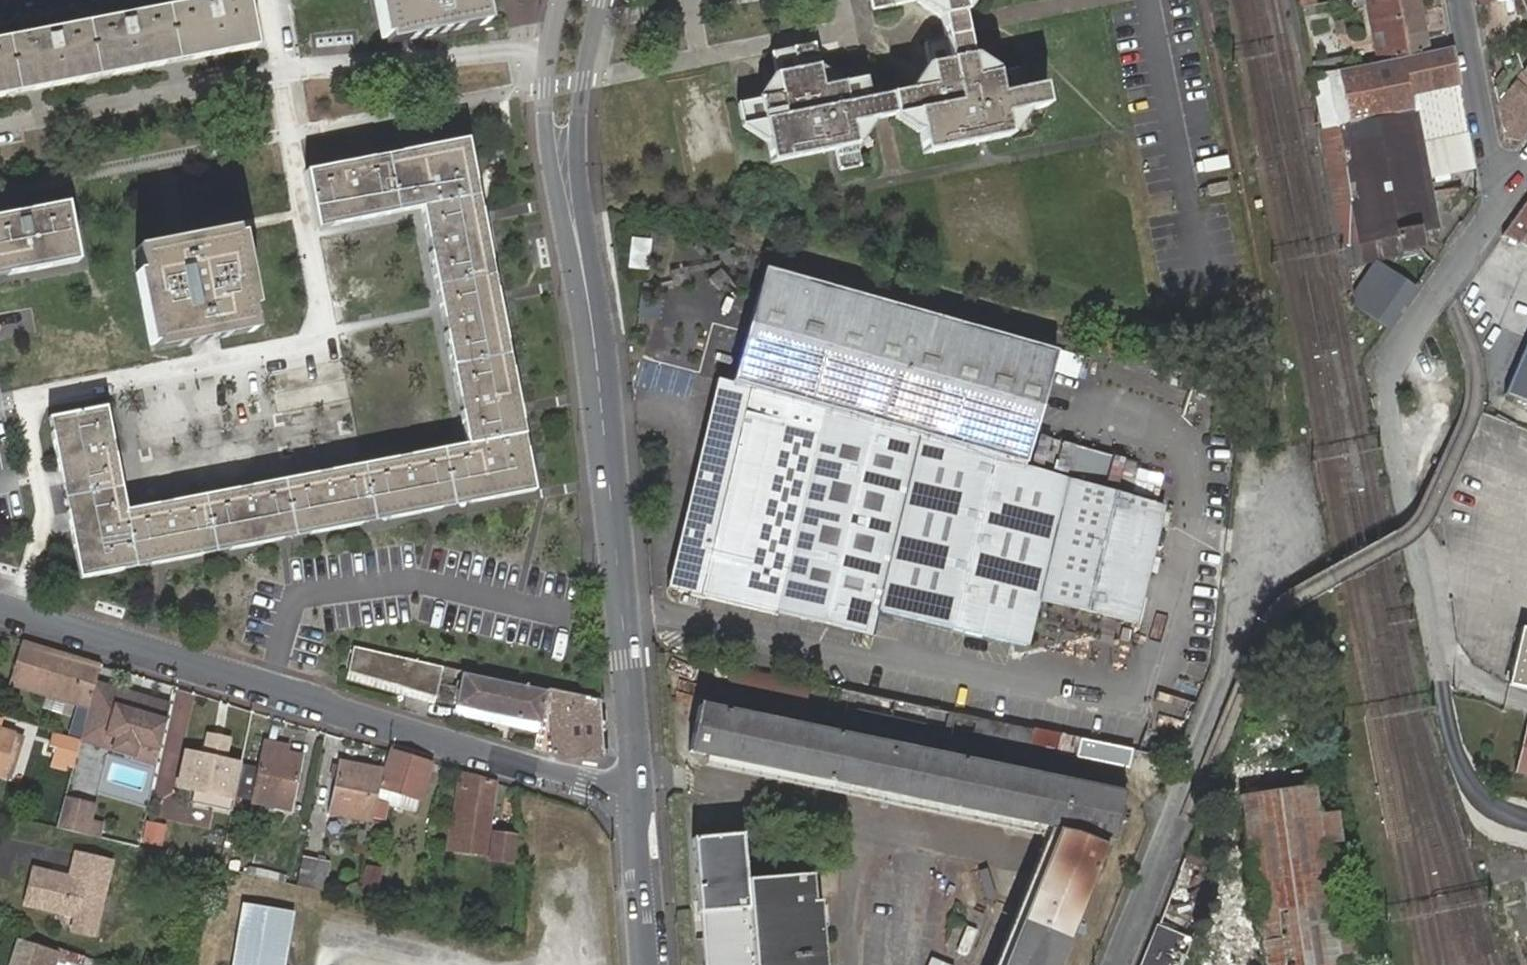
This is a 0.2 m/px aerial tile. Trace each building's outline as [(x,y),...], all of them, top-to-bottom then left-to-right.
[(55,90),(136,75),(214,60),(250,53),(240,0),(225,0),(205,4),(129,18),(50,33),(0,43),(0,100),(55,90)] [(389,43),(485,25),(481,1),(487,0),(374,0),(381,39),(388,37),(389,43)] [(922,133),(926,154),(1012,137),(1008,114),(1028,110),(1050,105),(1045,84),(1023,88),(1018,70),(997,74),(977,77),(972,54),(964,12),(962,0),(939,0),(942,18),(946,40),(926,45),(930,64),(934,86),(912,91),(870,99),(866,78),(845,82),(823,86),(819,64),(815,46),(773,54),(777,73),(781,95),(758,100),(740,104),(745,126),(765,123),(769,142),(774,164),(838,151),(842,172),(864,168),(859,145),(854,125),(872,120),(899,115),(917,111),(922,133)] [(874,12),(917,2),(929,0),(871,0),(874,12)] [(942,18),(939,0),(929,0),(917,2),(942,18)] [(972,0),(962,0),(964,12),(972,0)] [(1298,10),(1316,6),(1315,0),(1296,0),(1298,10)] [(1370,25),(1419,16),(1416,0),(1365,0),(1370,25)] [(1479,8),(1497,5),(1510,39),(1526,27),(1526,13),(1522,1),(1521,0),(1478,0),(1479,8)] [(1419,16),(1370,25),(1373,37),(1382,35),(1386,52),(1376,53),(1379,65),(1427,57),(1419,16)] [(1382,35),(1373,37),(1376,53),(1386,52),(1382,35)] [(1521,74),(1526,66),(1526,45),(1524,43),(1515,55),(1521,74)] [(1348,71),(1311,78),(1321,130),(1342,126),(1364,243),(1416,234),(1433,231),(1408,90),(1457,82),(1451,52),(1427,57),(1379,65),(1348,71)] [(1493,85),(1505,142),(1519,143),(1526,132),(1526,78),(1521,74),(1515,55),(1514,52),(1502,65),(1504,73),(1493,85)] [(997,74),(972,54),(977,77),(997,74)] [(1346,57),(1309,65),(1311,78),(1348,71),(1346,57)] [(845,82),(819,64),(823,86),(845,82)] [(930,64),(912,91),(934,86),(930,64)] [(777,73),(758,100),(781,95),(777,73)] [(1457,82),(1408,90),(1423,175),(1474,166),(1457,82)] [(1008,114),(1012,137),(1028,110),(1008,114)] [(899,115),(922,133),(917,111),(899,115)] [(859,145),(872,120),(854,125),(859,145)] [(745,126),(769,142),(765,123),(745,126)] [(1418,250),(1416,234),(1364,243),(1342,126),(1321,130),(1346,270),(1362,267),(1366,261),(1366,260),(1390,255),(1391,259),(1402,257),(1401,253),(1418,250)] [(75,580),(527,494),(459,144),(300,175),(310,231),(414,211),(461,449),(119,514),(99,410),(44,421),(75,580)] [(1503,238),(1526,248),(1526,204),(1503,238)] [(71,266),(59,208),(0,220),(0,279),(71,266)] [(135,274),(150,353),(253,333),(248,310),(256,308),(243,238),(235,239),(234,232),(137,251),(142,273),(135,274)] [(649,267),(652,238),(634,236),(631,265),(649,267)] [(1352,305),(1387,329),(1414,292),(1412,290),(1379,268),(1352,305)] [(767,275),(735,387),(1023,470),(1055,358),(767,275)] [(1508,394),(1526,402),(1526,348),(1508,394)] [(724,383),(718,381),(668,589),(674,591),(677,578),(700,584),(744,404),(720,398),(724,383)] [(1023,470),(735,387),(724,383),(720,398),(744,404),(700,584),(677,578),(674,591),(872,643),(880,617),(1026,651),(1037,602),(1135,623),(1161,509),(1023,470)] [(1510,687),(1526,691),(1526,631),(1525,631),(1510,687)] [(57,656),(55,651),(23,641),(10,683),(90,707),(96,684),(102,665),(65,654),(64,658),(57,656)] [(347,673),(437,698),(443,674),(354,649),(347,673)] [(559,760),(602,757),(599,707),(594,706),(594,702),(544,691),(544,692),(463,676),(456,707),(539,724),(545,698),(549,700),(553,740),(544,742),(545,755),(559,760)] [(80,741),(130,757),(135,742),(99,731),(112,689),(96,684),(90,707),(80,741)] [(99,731),(135,742),(130,757),(156,765),(170,707),(139,698),(138,702),(131,699),(132,696),(112,689),(99,731)] [(1107,840),(1113,841),(1117,823),(1123,824),(1126,812),(1120,811),(1123,795),(699,706),(688,754),(1060,830),(1005,964),(1056,964),(1107,840)] [(946,728),(975,734),(979,719),(951,713),(946,728)] [(1081,763),(1081,760),(1085,742),(979,719),(975,734),(974,741),(1081,763)] [(23,738),(0,731),(0,777),(11,780),(23,738)] [(54,737),(50,745),(57,748),(51,764),(71,771),(79,745),(54,737)] [(250,796),(249,800),(290,810),(302,758),(285,754),(286,747),(262,742),(256,769),(250,796)] [(1133,772),(1138,752),(1085,742),(1081,760),(1133,772)] [(241,766),(186,753),(178,787),(194,791),(233,800),(234,797),(235,792),(241,766)] [(390,754),(383,772),(379,789),(404,796),(423,801),(433,766),(390,754)] [(355,843),(366,845),(376,802),(379,789),(383,772),(341,762),(329,813),(366,823),(363,831),(358,830),(355,843)] [(256,769),(241,766),(235,792),(250,796),(256,769)] [(497,786),(465,776),(457,826),(453,825),(450,842),(438,841),(437,881),(452,883),(453,856),(450,856),(450,851),(451,848),(487,855),(497,786)] [(1360,960),(1338,904),(1342,810),(1329,810),(1321,789),(1272,787),(1265,964),(1357,964),(1357,961),(1360,960)] [(379,789),(376,802),(400,809),(404,796),(379,789)] [(194,791),(191,805),(224,813),(233,800),(194,791)] [(235,792),(234,797),(249,800),(250,796),(235,792)] [(91,804),(64,797),(55,826),(84,833),(87,821),(91,804)] [(237,816),(230,814),(223,841),(231,843),(237,816)] [(96,835),(99,823),(87,821),(84,833),(96,835)] [(165,827),(149,824),(145,844),(162,847),(165,827)] [(179,851),(183,830),(165,827),(162,847),(179,851)] [(704,964),(823,964),(818,902),(811,903),(808,876),(746,880),(742,836),(692,839),(696,908),(699,908),(704,964)] [(218,845),(192,840),(189,856),(214,862),(218,845)] [(68,877),(68,876),(31,867),(23,904),(74,916),(70,931),(93,936),(110,860),(74,852),(70,869),(77,871),(75,880),(68,877)] [(301,856),(295,885),(310,888),(317,860),(301,856)] [(377,897),(384,866),(367,863),(360,893),(377,897)] [(1182,865),(1163,924),(1194,934),(1213,874),(1182,865)] [(70,869),(68,876),(68,877),(75,880),(77,871),(70,869)] [(292,914),(240,905),(231,964),(284,964),(292,914)] [(17,940),(9,964),(55,964),(59,953),(17,940)] [(61,960),(80,964),(87,964),(89,955),(64,949),(61,960)] [(931,956),(927,964),(953,964),(931,956)]
